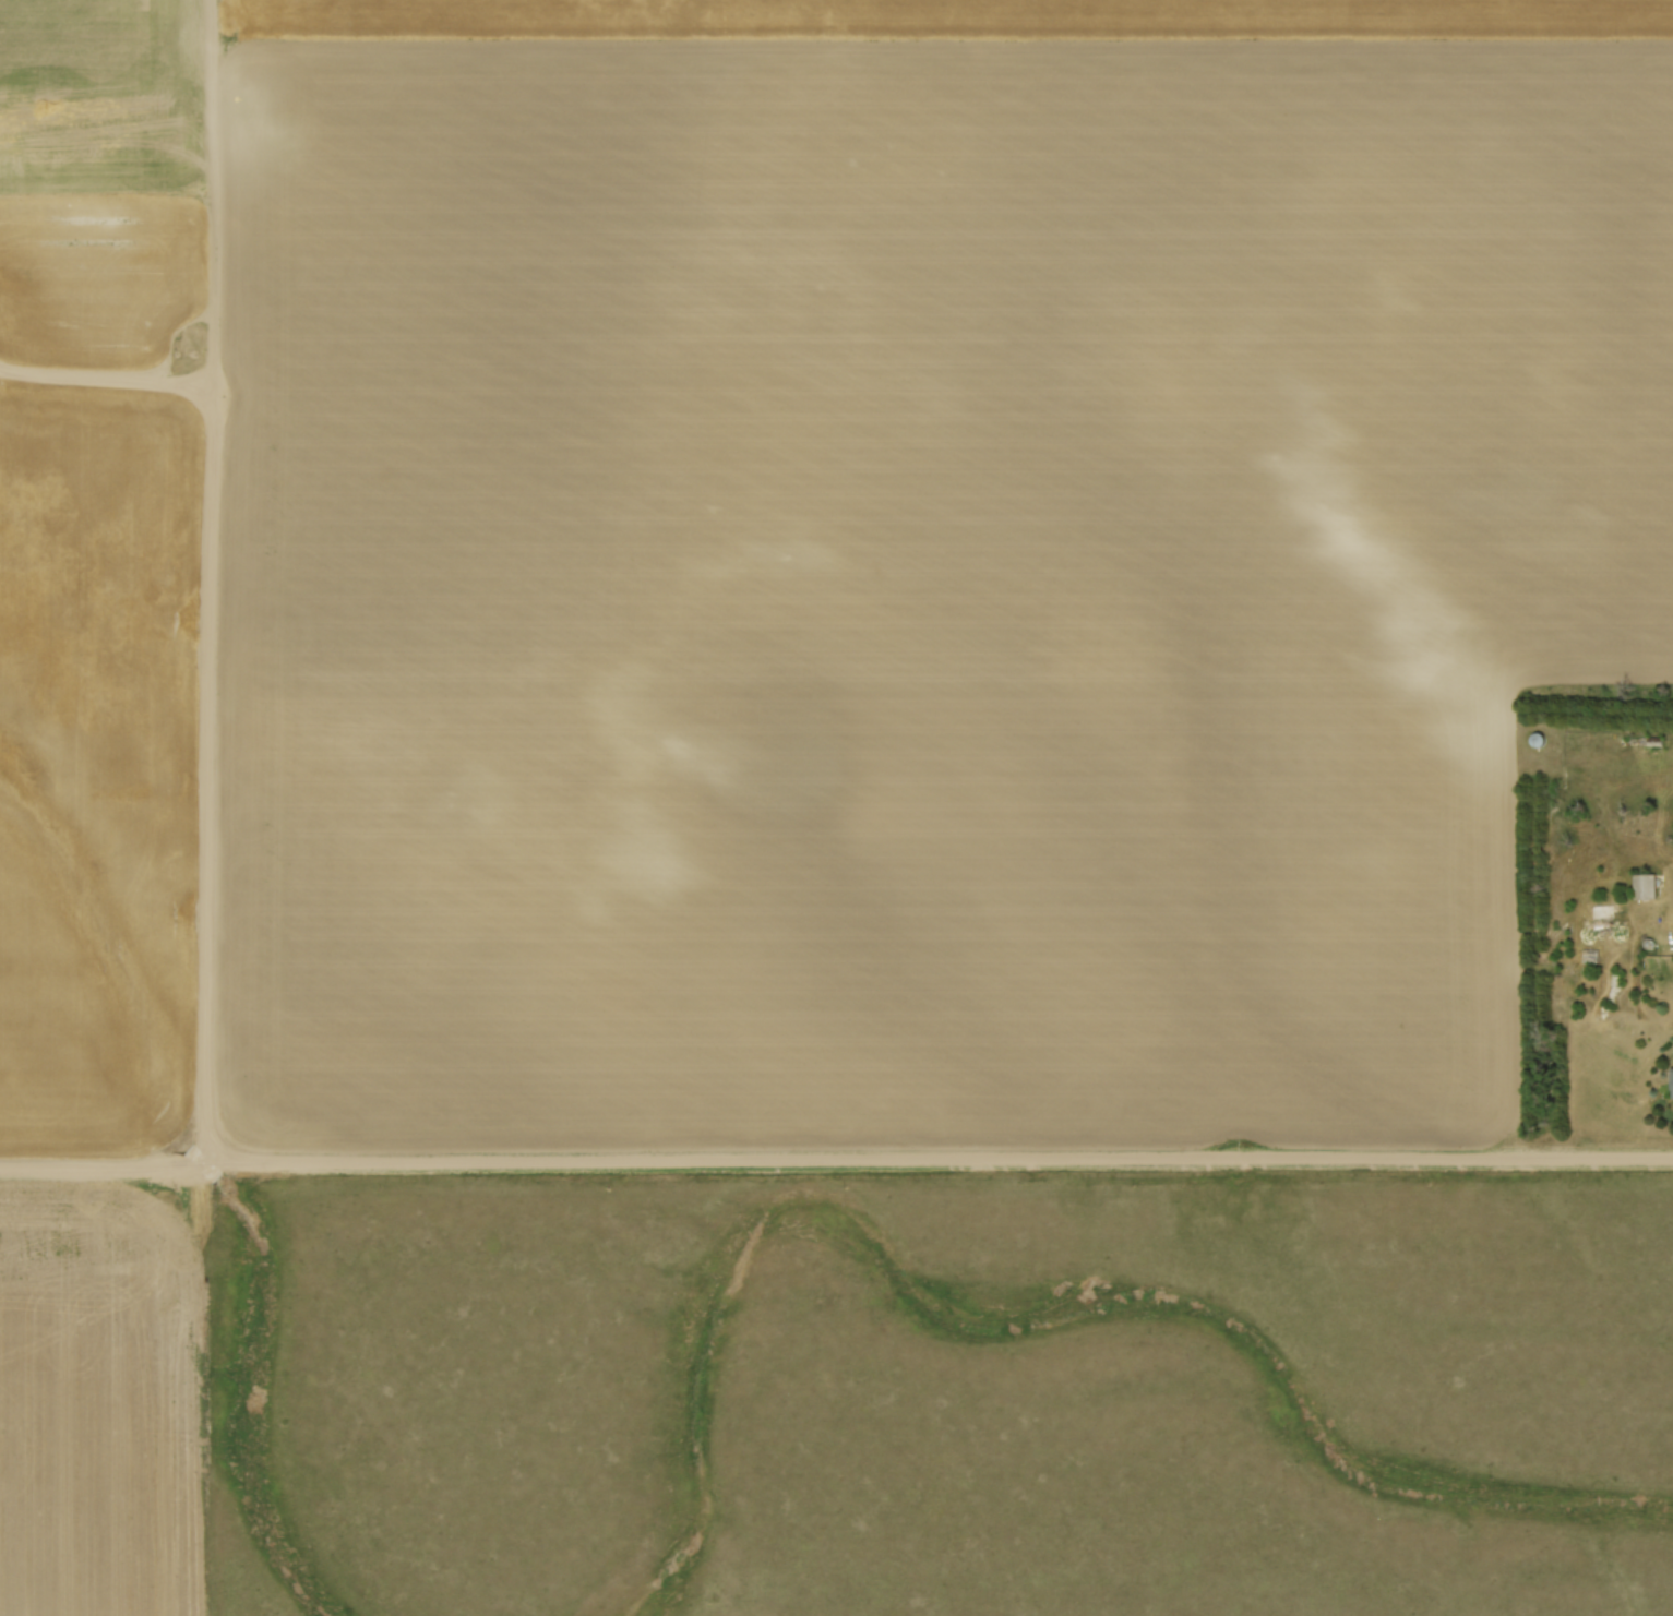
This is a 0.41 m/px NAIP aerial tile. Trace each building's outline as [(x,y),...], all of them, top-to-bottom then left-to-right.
[(1649,735),(1664,735),(1664,744),(1649,745),(1649,735)] [(1634,874),(1658,873),(1659,899),(1635,900),(1634,874)] [(1593,905),(1608,905),(1608,917),(1593,917),(1593,905)] [(1582,947),(1599,947),(1599,962),(1584,963),(1582,947)]
